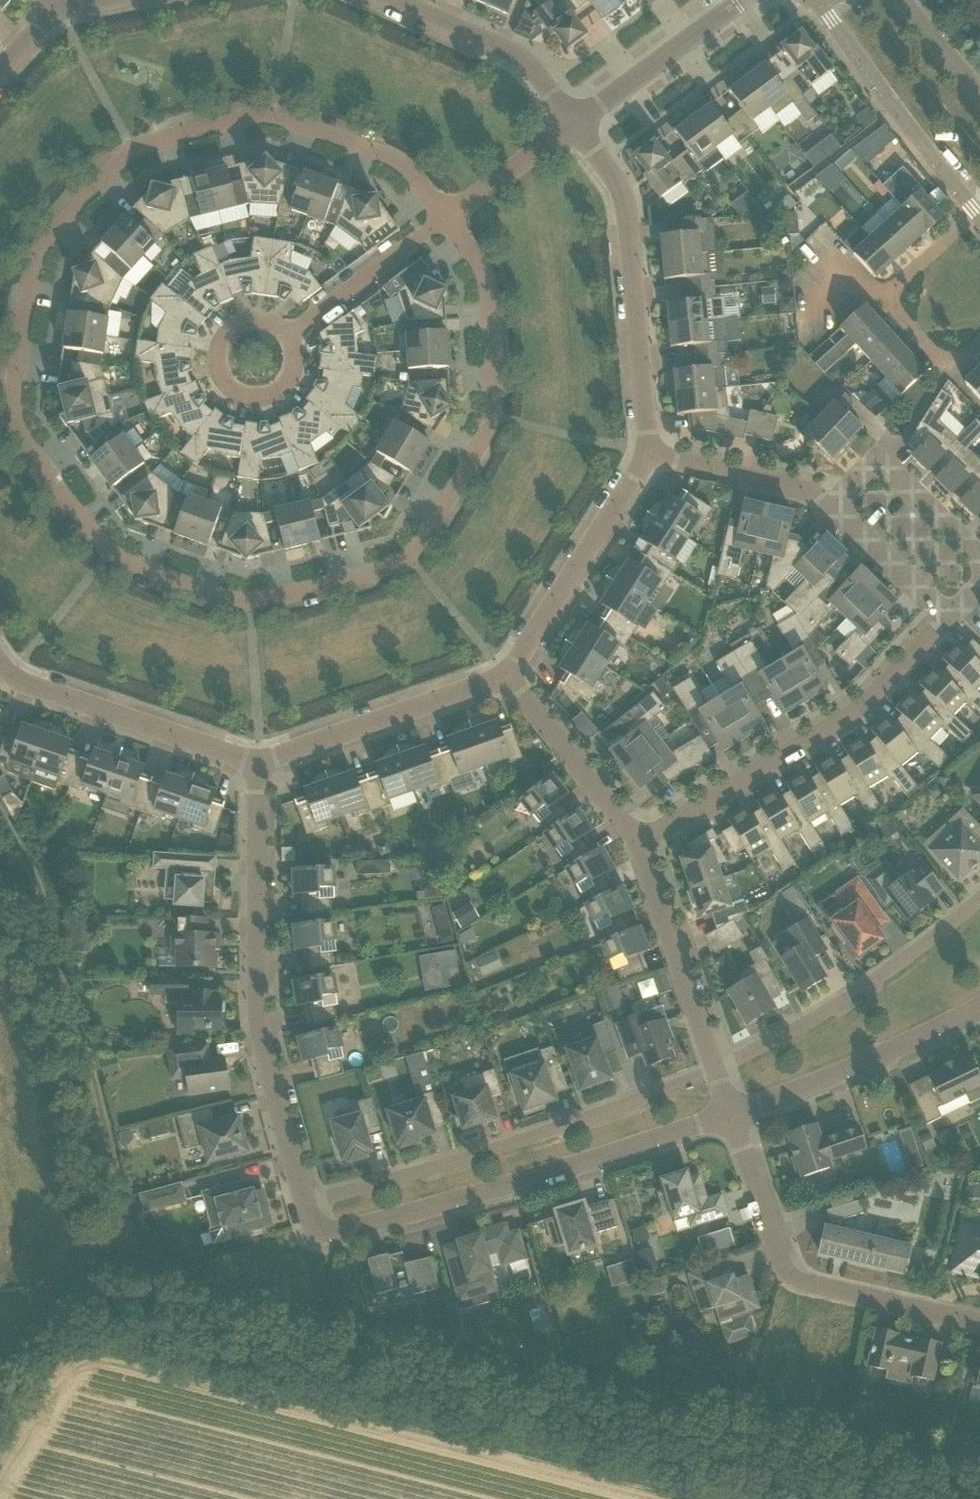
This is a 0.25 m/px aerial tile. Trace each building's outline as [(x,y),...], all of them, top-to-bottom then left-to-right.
[(1,10),(2,11),(12,0),(0,0),(0,8),(1,10)] [(488,6),(508,14),(507,15),(508,16),(515,0),(491,0),(488,6)] [(571,15),(581,8),(575,0),(553,0),(535,14),(536,15),(536,14),(551,35),(550,35),(551,36),(555,34),(567,50),(587,36),(571,15)] [(581,8),(590,1),(603,20),(622,6),(617,0),(575,0),(581,8)] [(797,68),(788,75),(803,96),(813,88),(811,86),(834,69),(817,47),(814,49),(801,33),(782,47),(797,68)] [(803,96),(788,75),(779,82),(765,64),(747,77),(770,108),(776,116),(803,96)] [(743,109),(734,116),(749,136),(759,128),(753,120),(770,108),(747,77),(729,91),(743,109)] [(711,104),(693,118),(716,148),(733,136),(738,144),(749,136),(734,116),(725,122),(711,104)] [(865,129),(875,122),(866,109),(856,117),(865,129)] [(724,158),(716,148),(693,118),(675,131),(688,150),(679,156),(695,176),(704,169),(706,172),(724,158)] [(685,184),(695,176),(679,156),(670,163),(669,162),(654,142),(635,157),(647,173),(643,176),(660,198),(683,181),(685,184)] [(821,162),(812,149),(805,155),(814,167),(821,162)] [(850,150),(843,157),(847,161),(852,162),(857,158),(850,150)] [(243,181),(249,204),(279,206),(288,179),(289,177),(283,175),(278,170),(281,163),(268,159),(266,157),(264,159),(251,162),(253,169),(252,170),(254,172),(252,174),(242,177),(243,181)] [(832,164),(815,176),(826,189),(843,176),(832,164)] [(219,211),(249,204),(243,181),(232,184),(228,168),(210,172),(219,211)] [(184,195),(190,219),(219,211),(210,172),(192,177),(196,192),(184,195)] [(292,210),(308,216),(321,178),(304,172),(299,183),(288,179),(279,206),(280,206),(278,216),(289,220),(292,210)] [(308,216),(336,226),(345,201),(334,197),(339,184),(321,178),(308,216)] [(164,234),(190,219),(184,195),(183,190),(176,191),(170,190),(168,183),(155,186),(152,185),(152,188),(143,198),(148,203),(148,204),(150,205),(150,207),(143,215),(146,218),(164,234)] [(361,244),(367,253),(368,254),(385,241),(378,231),(384,227),(376,217),(385,210),(377,199),(377,196),(374,197),(362,192),(359,199),(351,201),(345,199),(345,201),(336,226),(361,244)] [(903,208),(926,233),(943,217),(920,192),(903,208)] [(791,197),(778,205),(784,213),(796,204),(791,197)] [(709,219),(718,211),(711,202),(701,210),(709,219)] [(926,233),(903,208),(902,208),(903,209),(887,223),(908,247),(924,233),(925,233),(926,233)] [(789,234),(798,234),(799,233),(797,213),(787,214),(789,234)] [(144,256),(164,234),(146,218),(138,227),(126,216),(114,230),(144,256)] [(706,231),(705,219),(682,221),(684,233),(660,236),(660,237),(661,237),(663,258),(702,254),(699,231),(706,231)] [(908,247),(887,223),(870,238),(892,262),(908,247)] [(124,279),(131,270),(144,256),(114,230),(102,243),(113,254),(106,262),(124,279)] [(232,259),(220,264),(230,289),(241,285),(245,296),(251,295),(252,293),(265,295),(273,240),(254,237),(251,258),(232,260),(232,259)] [(892,262),(870,238),(854,254),(875,278),(892,262)] [(265,295),(266,295),(280,297),(279,299),(285,302),(293,293),(304,302),(322,288),(308,270),(308,271),(291,264),(294,243),(273,240),(265,295)] [(228,256),(228,255),(224,244),(213,248),(218,260),(228,256)] [(220,264),(218,260),(213,247),(194,254),(201,274),(186,285),(185,284),(177,295),(198,312),(206,302),(215,310),(220,306),(220,304),(233,299),(230,289),(220,264)] [(707,253),(702,254),(663,258),(665,279),(664,279),(664,280),(688,278),(689,289),(714,287),(713,274),(710,274),(707,253)] [(110,306),(124,279),(106,262),(101,258),(96,264),(90,266),(85,261),(76,271),(74,272),(74,275),(72,288),(80,289),(80,291),(83,290),(83,291),(82,303),(110,306)] [(777,266),(778,280),(791,278),(790,265),(777,266)] [(406,321),(417,321),(436,319),(436,313),(439,307),(446,306),(445,293),(446,291),(444,290),(436,279),(427,286),(419,275),(413,279),(407,271),(406,270),(389,282),(389,283),(383,288),(391,298),(397,293),(406,321)] [(156,343),(183,347),(184,335),(196,337),(199,331),(197,330),(207,318),(198,312),(177,295),(163,283),(150,300),(166,313),(159,330),(158,330),(156,343)] [(715,298),(714,287),(689,289),(690,301),(666,303),(666,304),(668,304),(670,325),(708,321),(725,320),(722,298),(715,298)] [(147,306),(148,295),(131,293),(130,304),(147,306)] [(793,299),(780,300),(781,313),(794,311),(793,299)] [(106,336),(110,306),(82,303),(81,314),(69,312),(66,330),(106,336)] [(848,334),(816,364),(824,373),(855,343),(879,322),(864,305),(841,327),(848,334)] [(355,310),(361,317),(367,313),(361,306),(355,310)] [(355,335),(362,329),(350,313),(344,318),(343,317),(325,330),(330,343),(319,348),(320,354),(322,354),(319,369),(330,370),(363,375),(375,377),(378,357),(357,353),(355,335)] [(695,345),(696,357),(721,354),(720,348),(720,343),(727,342),(725,320),(708,321),(670,325),(672,346),(670,346),(671,347),(695,345)] [(417,333),(417,321),(406,321),(408,351),(448,349),(447,331),(417,333)] [(871,360),(895,338),(880,321),(879,322),(855,343),(871,360)] [(94,353),(92,365),(101,366),(103,354),(106,336),(66,330),(63,348),(94,353)] [(886,377),(910,356),(910,355),(895,338),(871,360),(886,377)] [(157,383),(161,395),(187,385),(182,374),(193,370),(192,363),(191,363),(193,349),(183,347),(156,343),(138,340),(135,361),(155,364),(157,382),(157,383)] [(408,351),(409,381),(419,381),(419,369),(449,368),(448,349),(408,351)] [(722,366),(721,354),(696,357),(697,368),(673,371),(673,372),(674,372),(676,393),(726,388),(724,366),(722,366)] [(910,356),(886,377),(901,393),(925,372),(910,356)] [(843,366),(838,361),(824,373),(832,381),(835,378),(837,377),(837,378),(843,372),(843,366)] [(109,395),(101,366),(92,365),(73,362),(71,374),(74,385),(66,387),(58,386),(56,401),(63,402),(64,407),(109,395)] [(964,382),(979,399),(979,368),(964,382)] [(361,388),(363,375),(330,370),(328,382),(316,381),(314,387),(315,388),(306,399),(314,406),(340,426),(350,434),(363,418),(346,405),(354,388),(361,388)] [(402,411),(411,416),(427,426),(431,420),(437,417),(443,421),(450,409),(452,408),(451,406),(450,392),(443,393),(442,391),(440,393),(439,391),(438,380),(419,381),(409,381),(402,411)] [(949,380),(942,390),(952,397),(958,389),(949,380)] [(182,429),(192,438),(209,417),(200,409),(207,400),(203,395),(202,395),(196,381),(187,385),(161,395),(144,402),(152,421),(171,414),(182,429)] [(820,417),(847,444),(862,428),(863,429),(864,428),(846,412),(854,403),(835,386),(826,396),(834,403),(820,417)] [(745,435),(756,438),(762,413),(750,410),(748,422),(729,418),(726,388),(676,393),(678,413),(677,414),(677,415),(691,413),(693,428),(744,440),(745,435)] [(860,400),(867,393),(863,389),(856,389),(853,392),(860,400)] [(907,443),(917,452),(911,458),(927,473),(932,467),(959,440),(939,421),(954,398),(942,390),(907,443)] [(870,391),(868,393),(861,400),(870,410),(879,402),(870,391)] [(93,442),(108,431),(116,425),(109,395),(64,407),(65,412),(59,416),(68,428),(75,423),(83,421),(85,432),(93,442)] [(332,437),(340,426),(314,406),(307,415),(297,408),(292,412),(293,413),(279,419),(283,428),(293,453),(300,471),(319,463),(311,443),(326,432),(332,437)] [(227,456),(240,459),(244,432),(233,430),(234,419),(228,416),(227,418),(216,408),(209,417),(192,438),(181,452),(197,465),(210,449),(227,456)] [(402,411),(386,437),(421,458),(430,442),(404,426),(411,416),(402,411)] [(770,415),(762,413),(756,438),(773,441),(778,417),(770,415)] [(847,444),(820,417),(804,434),(833,461),(834,460),(833,459),(847,444)] [(977,420),(959,440),(932,467),(941,475),(935,481),(951,496),(956,490),(979,465),(966,452),(979,437),(979,423),(977,420)] [(246,422),(244,432),(240,459),(238,477),(258,480),(261,460),(280,458),(293,453),(283,428),(272,433),(267,422),(261,423),(261,424),(246,422)] [(134,449),(116,425),(108,431),(115,440),(91,458),(102,473),(134,449)] [(411,473),(421,458),(386,437),(371,463),(380,468),(386,458),(411,473)] [(137,470),(144,480),(152,474),(134,449),(102,473),(113,488),(137,470)] [(371,463),(347,481),(374,518),(378,515),(384,519),(392,506),(385,501),(380,495),(389,488),(396,477),(380,468),(371,463)] [(956,490),(965,498),(959,504),(975,519),(979,513),(979,465),(956,490)] [(323,475),(316,466),(309,471),(316,480),(323,475)] [(176,492),(152,474),(144,480),(129,491),(132,496),(133,503),(127,508),(135,518),(136,521),(138,521),(151,525),(153,518),(155,518),(155,515),(156,515),(167,519),(168,517),(176,492)] [(370,521),(374,518),(347,481),(322,499),(325,509),(329,527),(341,524),(351,517),(355,523),(357,532),(372,528),(370,521)] [(721,486),(718,500),(732,502),(734,488),(721,486)] [(649,510),(647,513),(687,538),(700,517),(705,520),(713,509),(683,489),(682,491),(686,493),(680,503),(671,497),(667,502),(664,501),(661,501),(659,502),(657,503),(654,505),(652,507),(650,508),(649,510)] [(191,540),(205,502),(176,492),(168,517),(179,521),(174,533),(191,540)] [(322,499),(293,506),(303,545),(321,541),(313,512),(325,509),(322,499)] [(233,512),(205,502),(191,540),(208,546),(219,518),(230,522),(233,512)] [(740,528),(728,525),(717,576),(737,581),(745,548),(759,551),(769,508),(746,502),(740,528)] [(293,506),(264,513),(266,523),(278,520),(285,550),(303,545),(293,506)] [(772,592),(796,568),(813,550),(804,542),(803,543),(786,539),(792,513),(769,508),(759,551),(773,555),(766,586),(772,592)] [(271,541),(266,523),(264,513),(233,512),(230,522),(229,523),(226,532),(224,540),(229,542),(234,547),(232,554),(244,559),(246,561),(248,559),(261,556),(259,549),(260,547),(259,545),(260,544),(271,541)] [(674,559),(687,538),(647,513),(645,516),(644,519),(643,521),(643,524),(643,527),(643,530),(643,533),(646,535),(643,540),(652,547),(646,556),(672,573),(679,562),(674,559)] [(226,532),(229,523),(221,521),(218,529),(226,532)] [(787,606),(795,615),(798,619),(839,575),(831,567),(845,553),(827,536),(813,550),(796,568),(807,579),(784,603),(787,606)] [(660,592),(672,573),(646,556),(639,567),(630,561),(626,566),(623,565),(614,569),(606,577),(646,602),(655,588),(660,592)] [(839,575),(798,619),(809,637),(817,650),(826,640),(815,629),(837,607),(848,618),(879,586),(861,569),(848,583),(839,575)] [(611,611),(605,620),(631,637),(637,627),(632,624),(646,602),(606,577),(602,586),(602,597),(605,599),(602,605),(611,611)] [(896,602),(879,586),(848,618),(858,628),(835,652),(850,666),(886,629),(877,621),(896,602)] [(794,655),(782,662),(804,700),(825,688),(811,665),(822,659),(817,650),(809,637),(798,619),(795,615),(787,606),(772,615),(779,624),(777,626),(794,655)] [(623,648),(631,637),(605,620),(598,631),(589,625),(585,630),(582,629),(580,629),(577,630),(575,632),(573,633),(571,635),(569,636),(567,638),(566,640),(605,666),(619,645),(623,648)] [(691,631),(683,642),(693,649),(701,638),(691,631)] [(731,645),(734,651),(751,641),(748,635),(731,645)] [(559,683),(590,702),(602,682),(597,679),(605,666),(566,640),(564,643),(563,646),(562,648),(561,651),(561,653),(561,656),(561,659),(561,661),(564,663),(561,669),(570,675),(564,684),(560,682),(559,683)] [(949,665),(977,692),(977,691),(979,688),(979,646),(973,640),(960,653),(955,647),(943,660),(949,665)] [(804,700),(782,662),(769,670),(751,641),(734,651),(734,652),(760,696),(770,690),(784,712),(804,700)] [(731,653),(727,648),(720,652),(723,658),(731,653)] [(733,692),(721,699),(743,737),(764,724),(750,702),(760,696),(734,652),(716,663),(733,692)] [(977,691),(977,692),(949,665),(937,677),(931,672),(919,684),(925,690),(953,717),(954,716),(968,702),(979,713),(979,694),(977,691)] [(664,697),(674,691),(673,689),(669,683),(665,676),(655,682),(664,697)] [(669,683),(673,689),(683,682),(684,682),(680,676),(669,683)] [(683,682),(673,689),(674,691),(699,733),(709,727),(723,749),(743,737),(721,699),(708,707),(691,678),(684,682),(683,682)] [(717,685),(702,692),(708,704),(723,696),(717,685)] [(963,744),(972,734),(973,734),(954,716),(953,717),(925,690),(914,702),(908,697),(896,709),(902,715),(930,741),(931,740),(944,726),(963,744)] [(626,770),(660,743),(646,725),(667,709),(654,692),(619,720),(631,735),(611,752),(626,770)] [(939,769),(941,766),(949,758),(931,740),(930,741),(902,715),(894,723),(890,726),(885,720),(872,731),(877,737),(901,767),(902,767),(921,751),(939,769)] [(491,725),(489,721),(487,721),(484,720),(481,720),(478,720),(475,720),(472,720),(469,721),(484,765),(508,757),(510,763),(523,758),(511,724),(510,725),(512,729),(501,733),(497,723),(491,725)] [(484,765),(469,721),(466,722),(464,724),(461,725),(459,727),(457,729),(455,732),(454,734),(454,738),(448,740),(452,750),(441,754),(450,783),(454,795),(478,787),(472,770),(484,765)] [(598,731),(590,721),(580,730),(588,739),(598,731)] [(30,725),(29,728),(23,726),(19,737),(8,733),(10,728),(9,728),(2,746),(0,753),(0,762),(9,765),(7,772),(32,782),(50,724),(47,723),(45,723),(42,723),(39,723),(36,723),(33,724),(30,725)] [(68,786),(79,757),(68,753),(72,743),(66,741),(67,738),(65,735),(64,733),(62,731),(60,729),(58,727),(55,726),(53,725),(50,724),(32,782),(55,790),(58,783),(68,786)] [(972,734),(968,739),(975,746),(979,742),(972,734)] [(670,755),(660,743),(626,770),(640,789),(661,773),(669,783),(713,756),(701,736),(670,755)] [(918,787),(902,767),(901,767),(877,737),(869,744),(863,747),(859,740),(844,749),(848,756),(868,789),(870,789),(890,776),(907,796),(918,787)] [(419,750),(418,747),(415,746),(413,746),(410,745),(408,745),(405,745),(402,745),(400,746),(397,746),(413,790),(428,785),(430,791),(450,783),(441,754),(429,758),(425,748),(419,750)] [(413,790),(397,746),(394,747),(392,749),(389,751),(387,752),(385,755),(383,757),(382,759),(383,763),(376,765),(380,775),(369,779),(379,808),(391,804),(389,798),(413,790)] [(119,758),(122,748),(119,748),(116,747),(113,747),(111,747),(108,748),(105,749),(102,750),(101,753),(95,751),(91,761),(79,757),(68,786),(81,790),(82,785),(106,793),(119,758)] [(140,811),(151,782),(140,778),(144,768),(137,765),(138,762),(137,760),(135,758),(134,756),(132,754),(129,752),(127,751),(125,749),(122,748),(119,758),(106,793),(121,798),(119,804),(140,811)] [(815,767),(819,774),(839,807),(840,806),(857,796),(870,819),(883,811),(870,789),(868,789),(848,756),(834,765),(830,758),(815,767)] [(949,758),(941,766),(944,769),(953,762),(949,758)] [(379,808),(369,779),(357,783),(354,773),(347,775),(346,772),(343,771),(341,771),(338,770),(336,770),(333,770),(331,770),(328,771),(326,772),(341,815),(356,810),(358,816),(379,808)] [(937,777),(944,787),(953,780),(946,771),(937,777)] [(177,773),(174,774),(173,778),(166,775),(163,786),(151,782),(140,811),(161,818),(163,813),(178,818),(191,783),(194,773),(191,772),(188,772),(185,772),(182,772),(179,772),(177,773)] [(341,815),(326,772),(323,773),(320,774),(318,776),(316,778),(313,780),(312,782),(310,785),(311,788),(305,790),(308,801),(298,804),(296,800),(295,800),(307,834),(328,827),(326,821),(341,815)] [(191,829),(214,836),(217,826),(221,815),(226,802),(224,802),(223,806),(212,803),(216,792),(209,790),(210,787),(209,784),(207,782),(206,780),(204,778),(201,777),(199,775),(197,774),(194,773),(191,783),(178,818),(193,823),(191,829)] [(854,829),(840,806),(839,807),(819,774),(805,783),(801,776),(786,785),(790,791),(810,824),(811,824),(828,814),(841,836),(854,829)] [(552,829),(571,817),(559,801),(567,795),(552,776),(521,801),(539,825),(545,820),(552,828),(552,829)] [(926,790),(934,800),(943,792),(935,783),(926,790)] [(918,787),(907,797),(909,800),(920,790),(918,787)] [(810,824),(790,791),(776,800),(772,793),(757,802),(761,809),(781,842),(782,841),(798,831),(810,851),(823,843),(811,824),(810,824)] [(963,808),(943,826),(950,834),(932,851),(959,881),(979,861),(979,826),(963,808)] [(732,827),(745,848),(752,859),(769,849),(783,872),(796,864),(782,841),(781,842),(761,809),(747,818),(743,811),(728,820),(732,827)] [(478,822),(486,832),(499,823),(491,812),(478,822)] [(565,857),(572,866),(594,853),(583,837),(591,831),(578,812),(571,817),(552,829),(552,828),(545,834),(562,859),(565,857)] [(221,815),(217,826),(227,828),(230,817),(221,815)] [(447,824),(455,834),(463,828),(455,818),(447,824)] [(876,829),(883,837),(896,827),(889,818),(876,829)] [(735,854),(745,848),(732,827),(722,833),(735,854)] [(683,868),(690,889),(709,882),(719,879),(711,849),(709,842),(717,837),(713,829),(687,844),(691,855),(681,859),(683,867),(683,868)] [(376,845),(381,856),(392,852),(388,840),(376,845)] [(282,861),(296,861),(295,852),(292,848),(282,848),(282,861)] [(601,849),(594,853),(572,866),(567,869),(582,895),(585,893),(591,903),(614,892),(604,875),(613,870),(601,849)] [(216,873),(217,857),(217,856),(153,852),(152,868),(166,869),(165,883),(176,883),(174,905),(203,907),(203,902),(214,903),(215,885),(209,885),(210,872),(216,873)] [(931,898),(942,889),(920,860),(898,878),(887,862),(865,879),(885,907),(893,901),(896,905),(895,906),(905,919),(907,918),(908,920),(933,901),(931,898)] [(390,861),(357,862),(358,874),(391,873),(390,861)] [(294,871),(296,894),(306,894),(306,916),(332,913),(331,899),(336,899),(334,869),(294,871)] [(719,879),(709,882),(690,889),(697,910),(698,910),(701,918),(711,914),(717,930),(732,921),(748,912),(744,899),(727,905),(719,879)] [(847,941),(858,957),(875,946),(872,942),(880,936),(863,910),(874,902),(857,879),(836,894),(848,910),(833,921),(834,923),(830,925),(843,944),(847,941)] [(782,893),(787,903),(799,896),(794,886),(782,893)] [(603,931),(608,941),(632,932),(632,931),(623,914),(632,909),(622,888),(614,892),(591,903),(586,905),(599,933),(603,931)] [(444,905),(433,908),(442,943),(454,940),(444,905)] [(461,929),(474,922),(473,920),(464,906),(452,913),(461,929)] [(207,935),(207,918),(176,917),(176,934),(172,934),(172,948),(177,948),(177,966),(213,967),(214,948),(219,949),(219,935),(207,935)] [(781,958),(802,993),(827,977),(811,952),(824,945),(808,919),(783,934),(794,951),(781,958)] [(732,921),(717,930),(706,936),(713,948),(715,951),(741,936),(732,921)] [(334,922),(294,926),(297,950),(307,949),(310,970),(334,966),(333,953),(337,952),(334,922)] [(472,928),(459,935),(464,944),(477,937),(472,928)] [(622,981),(646,973),(639,954),(648,950),(639,928),(632,931),(632,932),(608,941),(602,943),(613,971),(617,970),(622,981)] [(455,951),(426,956),(428,972),(457,967),(455,951)] [(499,969),(493,955),(477,962),(483,975),(499,969)] [(782,991),(765,960),(739,975),(744,982),(729,991),(739,1009),(736,1011),(743,1024),(746,1022),(747,1024),(775,1008),(769,998),(782,991)] [(665,967),(651,973),(659,994),(673,988),(665,967)] [(334,976),(295,983),(299,1006),(309,1004),(312,1026),(337,1020),(335,1006),(339,1006),(334,976)] [(192,1029),(222,1029),(222,1013),(225,1012),(225,1003),(222,1001),(209,1001),(209,994),(214,994),(214,993),(194,993),(194,1000),(186,1000),(186,994),(187,994),(187,980),(151,979),(151,994),(165,994),(165,1003),(178,1003),(178,1033),(192,1033),(192,1029)] [(601,991),(606,1006),(622,1000),(617,986),(601,991)] [(477,1003),(485,1015),(496,1007),(489,995),(477,1003)] [(647,1066),(653,1064),(674,1056),(668,1039),(672,1037),(661,1007),(643,1014),(616,1024),(629,1058),(642,1053),(647,1066)] [(581,1091),(612,1079),(603,1055),(617,1050),(606,1021),(593,1026),(597,1037),(565,1049),(581,1091)] [(314,1059),(320,1081),(344,1074),(341,1060),(345,1059),(338,1029),(299,1038),(305,1062),(314,1059)] [(467,1038),(472,1050),(485,1045),(480,1033),(467,1038)] [(189,1095),(229,1090),(225,1058),(210,1060),(208,1044),(167,1049),(172,1079),(186,1077),(189,1095)] [(520,1097),(526,1114),(543,1108),(542,1104),(555,1100),(553,1093),(568,1088),(554,1048),(538,1054),(542,1065),(509,1076),(516,1098),(520,1097)] [(409,1067),(425,1062),(423,1053),(407,1058),(409,1067)] [(969,1056),(955,1063),(954,1062),(943,1067),(943,1068),(929,1076),(937,1093),(917,1103),(927,1124),(942,1117),(937,1108),(966,1094),(970,1103),(979,1099),(979,1079),(969,1056)] [(117,1071),(113,1058),(101,1061),(105,1074),(117,1071)] [(453,1097),(458,1115),(454,1116),(458,1127),(462,1126),(463,1130),(497,1119),(490,1097),(502,1094),(494,1069),(461,1079),(465,1093),(453,1097)] [(387,1111),(398,1145),(400,1144),(401,1148),(417,1143),(415,1139),(435,1133),(433,1128),(446,1124),(435,1091),(421,1095),(423,1100),(387,1111)] [(365,1129),(380,1125),(372,1097),(348,1104),(352,1117),(332,1122),(343,1160),(348,1159),(349,1162),(367,1157),(366,1153),(372,1152),(365,1129)] [(209,1162),(248,1152),(239,1117),(215,1123),(211,1108),(177,1117),(186,1150),(204,1145),(209,1162)] [(152,1138),(169,1133),(166,1122),(149,1126),(152,1138)] [(799,1172),(801,1177),(831,1167),(830,1161),(866,1149),(858,1126),(828,1136),(828,1138),(823,1140),(817,1124),(787,1135),(795,1157),(791,1158),(796,1173),(799,1172)] [(899,1132),(904,1145),(915,1141),(911,1128),(899,1132)] [(133,1138),(131,1131),(120,1134),(123,1146),(129,1144),(133,1138)] [(936,1149),(928,1132),(919,1136),(927,1153),(936,1149)] [(665,1191),(659,1193),(666,1214),(672,1213),(674,1221),(698,1213),(702,1223),(728,1215),(722,1195),(707,1199),(702,1185),(692,1188),(688,1175),(684,1177),(683,1173),(666,1178),(667,1182),(663,1183),(665,1191)] [(883,1174),(869,1178),(871,1184),(885,1179),(883,1174)] [(230,1235),(272,1225),(263,1190),(254,1193),(253,1191),(251,1191),(248,1181),(203,1193),(213,1227),(222,1225),(223,1227),(228,1226),(230,1235)] [(979,1198),(979,1193),(979,1183),(967,1181),(964,1195),(979,1198)] [(145,1211),(185,1200),(180,1184),(141,1195),(145,1211)] [(550,1220),(558,1246),(566,1244),(569,1254),(596,1245),(592,1234),(617,1227),(609,1200),(577,1210),(575,1206),(565,1209),(566,1213),(537,1222),(538,1223),(550,1220)] [(827,1210),(831,1223),(863,1213),(859,1200),(854,1202),(827,1210)] [(460,1300),(462,1299),(465,1310),(490,1302),(487,1292),(495,1290),(485,1254),(499,1250),(502,1263),(525,1257),(518,1232),(508,1235),(505,1225),(467,1235),(468,1239),(458,1242),(459,1244),(446,1248),(460,1300)] [(969,1225),(966,1237),(960,1236),(955,1258),(961,1260),(958,1272),(979,1277),(979,1227),(969,1225)] [(646,1226),(631,1231),(635,1243),(650,1238),(646,1226)] [(911,1247),(826,1227),(820,1255),(888,1271),(889,1266),(910,1271),(910,1270),(906,1269),(911,1247)] [(735,1246),(729,1229),(698,1238),(703,1256),(735,1246)] [(439,1288),(431,1257),(406,1264),(403,1252),(389,1256),(388,1255),(368,1260),(372,1274),(360,1277),(365,1298),(391,1291),(395,1305),(415,1300),(414,1295),(439,1288)] [(639,1279),(633,1259),(606,1267),(612,1287),(639,1279)] [(748,1317),(746,1313),(760,1308),(749,1275),(735,1279),(733,1275),(708,1283),(704,1269),(688,1274),(701,1312),(715,1308),(717,1316),(725,1320),(732,1317),(733,1322),(732,1323),(737,1340),(756,1334),(750,1316),(748,1317)] [(648,1283),(651,1296),(664,1293),(660,1279),(648,1283)] [(932,1381),(940,1344),(919,1339),(918,1343),(897,1338),(898,1335),(877,1330),(868,1366),(889,1371),(890,1366),(912,1371),(911,1376),(932,1381)] [(573,1357),(589,1352),(584,1336),(568,1340),(573,1357)] [(937,1444),(944,1450),(951,1443),(943,1436),(937,1444)]
